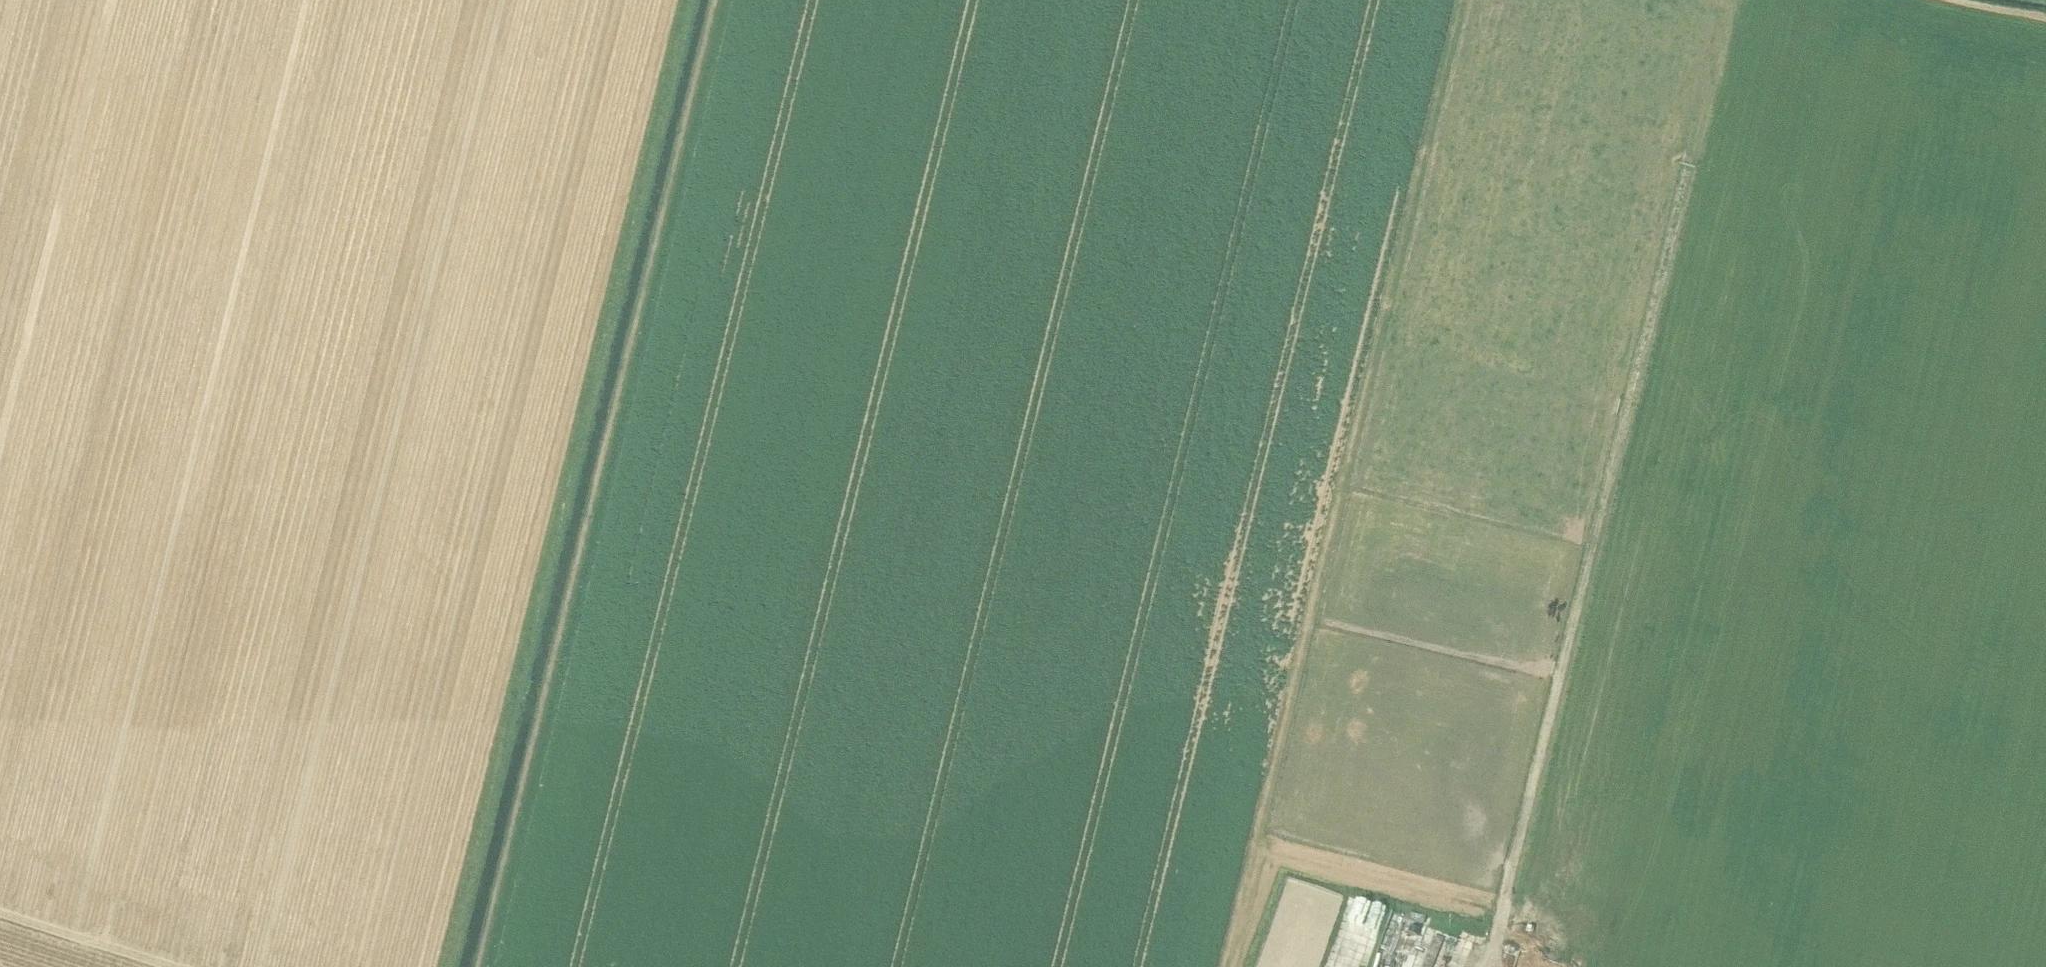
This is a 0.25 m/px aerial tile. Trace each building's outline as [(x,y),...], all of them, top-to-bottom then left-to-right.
[(1360,928),(1379,928),(1379,913),(1360,913),(1360,928)] [(1395,961),(1406,932),(1394,928),(1383,957),(1395,961)] [(1440,938),(1424,929),(1403,966),(1425,966),(1440,938)] [(1344,938),(1334,966),(1360,966),(1367,946),(1344,938)]
